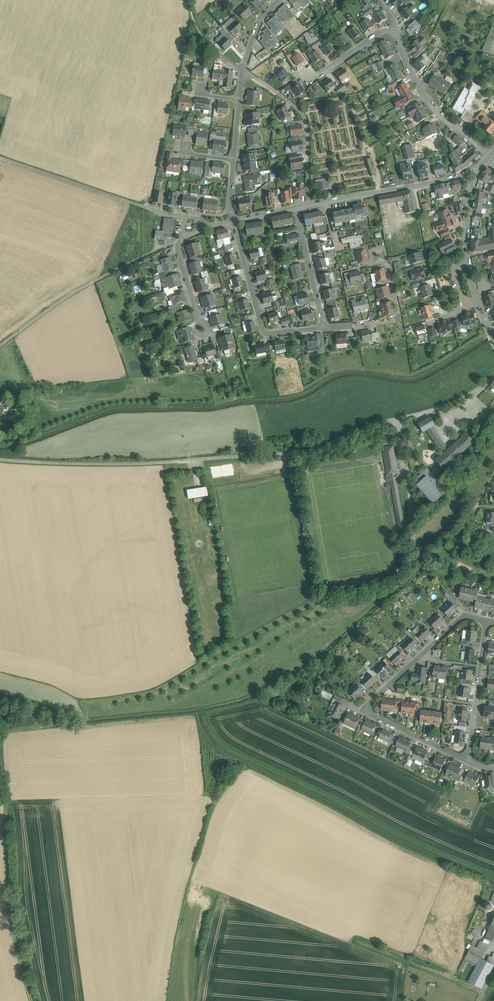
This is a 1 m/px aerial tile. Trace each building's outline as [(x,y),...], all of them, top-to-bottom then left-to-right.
[(256,8),(261,3),(265,0),(248,0),(256,8)] [(290,1),(294,7),(297,10),(298,9),(297,7),(303,3),(305,6),(309,2),(307,0),(292,0),(290,1)] [(253,9),(246,2),(243,4),(246,6),(251,11),(253,9)] [(281,9),(282,10),(275,15),(282,24),(282,23),(283,23),(282,21),(288,17),(290,20),(294,16),(290,10),(285,5),(281,9)] [(408,7),(401,13),(407,20),(414,14),(412,11),(416,9),(413,5),(409,8),(408,7)] [(246,6),(243,9),(238,14),(238,13),(238,14),(244,20),(252,13),(251,11),(246,6)] [(374,16),(379,24),(386,19),(384,15),(381,11),(378,13),(374,16)] [(282,24),(275,15),(276,16),(267,23),(272,29),(276,35),(285,28),(282,23),(282,24)] [(365,16),(359,19),(362,23),(361,24),(362,24),(367,31),(366,31),(367,31),(374,27),(373,27),(370,21),(368,19),(367,19),(366,17),(365,16)] [(236,21),(227,29),(229,31),(233,35),(234,37),(243,29),(242,28),(238,24),(236,21)] [(416,21),(409,27),(409,28),(406,30),(410,36),(414,33),(413,31),(418,27),(414,23),(416,21)] [(355,27),(354,28),(352,25),(347,29),(349,31),(348,32),(353,39),(354,40),(361,35),(360,35),(358,31),(355,27)] [(274,37),(269,31),(268,29),(264,32),(265,34),(262,37),(264,39),(261,42),(266,49),(268,51),(279,42),(274,37)] [(309,35),(305,38),(310,45),(314,42),(311,38),(309,35)] [(342,35),(335,40),(340,47),(340,48),(348,43),(347,43),(345,39),(342,35)] [(225,37),(219,43),(225,50),(232,44),(230,43),(225,37)] [(416,42),(412,45),(413,47),(411,49),(414,53),(416,51),(417,52),(418,52),(419,51),(425,46),(423,45),(427,42),(423,37),(419,41),(420,41),(417,43),(416,42)] [(483,50),(489,53),(493,41),(493,40),(488,37),(483,50)] [(386,40),(378,44),(381,49),(383,52),(390,48),(386,40)] [(329,43),(322,48),(327,55),(327,56),(334,51),(332,47),(329,43)] [(475,54),(461,46),(460,48),(460,49),(470,55),(478,62),(480,57),(478,56),(475,54)] [(316,51),(313,53),(309,48),(305,51),(309,56),(314,64),(321,59),(319,56),(316,51)] [(390,48),(383,52),(384,55),(386,59),(394,55),(390,48)] [(299,53),(292,58),(297,66),(304,61),(302,58),(299,53)] [(486,54),(486,55),(484,54),(483,55),(482,58),(484,59),(484,60),(486,61),(493,65),(493,58),(486,54)] [(419,59),(413,65),(419,72),(425,66),(423,64),(426,60),(422,56),(419,60),(419,59)] [(204,65),(194,63),(193,66),(192,75),(203,77),(204,68),(204,65)] [(395,64),(387,68),(388,68),(385,70),(385,71),(388,77),(392,75),(399,71),(395,64)] [(284,69),(277,74),(278,74),(282,82),(290,77),(287,73),(284,69)] [(349,76),(344,69),(340,72),(336,75),(341,82),(344,80),(346,82),(350,79),(349,77),(349,76),(349,77),(349,76)] [(221,71),(213,70),(212,80),(213,78),(220,79),(221,78),(224,78),(223,86),(222,85),(222,86),(230,87),(232,72),(221,71)] [(399,71),(392,75),(393,78),(393,79),(395,82),(395,83),(396,82),(403,79),(399,71)] [(426,78),(425,80),(430,83),(434,76),(434,75),(429,72),(426,78)] [(440,80),(434,76),(430,83),(429,85),(436,89),(440,80)] [(447,76),(444,81),(441,79),(440,80),(436,89),(445,94),(447,92),(446,91),(453,79),(447,76)] [(330,79),(327,81),(322,84),(327,91),(335,86),(330,79)] [(293,83),(284,89),(286,93),(292,89),(295,86),(293,83)] [(301,87),(299,84),(295,86),(292,89),(297,96),(297,97),(305,92),(301,87)] [(406,84),(398,88),(401,93),(401,92),(402,96),(410,92),(406,84)] [(470,91),(465,88),(453,109),(463,115),(461,119),(469,123),(474,114),(469,112),(474,104),(472,103),(476,96),(475,96),(479,88),(474,85),(470,91)] [(410,92),(402,96),(404,99),(406,103),(406,104),(414,99),(410,91),(410,92)] [(256,92),(248,92),(247,105),(259,106),(260,95),(260,93),(256,92)] [(448,92),(443,102),(446,104),(452,94),(448,92)] [(402,96),(395,99),(398,105),(403,103),(404,105),(406,103),(404,99),(402,96)] [(182,97),(181,97),(179,106),(183,107),(182,110),(188,111),(190,98),(188,98),(182,97)] [(210,101),(196,99),(195,107),(195,109),(209,110),(210,101)] [(398,105),(395,107),(397,111),(405,107),(404,105),(403,103),(398,105)] [(419,103),(412,107),(407,110),(407,111),(405,112),(406,114),(409,118),(416,114),(423,110),(419,103)] [(228,105),(219,104),(219,105),(218,111),(217,113),(226,114),(228,105)] [(284,107),(277,112),(282,121),(290,117),(290,116),(288,113),(284,107)] [(405,107),(397,111),(399,116),(405,112),(407,111),(407,110),(405,107)] [(423,110),(416,114),(418,118),(417,118),(420,122),(427,118),(423,110)] [(482,111),(476,118),(482,123),(482,122),(485,118),(487,115),(482,111)] [(257,113),(246,115),(247,121),(245,122),(246,126),(259,124),(258,119),(260,119),(259,115),(259,112),(257,113)] [(485,118),(482,122),(487,125),(483,129),(490,135),(493,130),(493,125),(485,118)] [(186,127),(176,125),(174,136),(185,137),(185,132),(186,127)] [(295,126),(290,127),(291,135),(291,136),(302,134),(301,125),(295,126)] [(430,125),(426,127),(426,129),(422,130),(425,138),(438,134),(435,125),(431,127),(430,125)] [(208,133),(198,132),(198,130),(194,130),(192,130),(191,136),(197,136),(196,144),(206,146),(208,133)] [(458,135),(453,131),(449,137),(450,138),(453,140),(458,135)] [(248,134),(247,134),(249,148),(259,146),(258,132),(256,133),(248,134)] [(461,138),(458,135),(453,140),(460,147),(466,142),(461,138)] [(214,140),(213,142),(212,150),(224,152),(225,142),(214,140)] [(298,142),(291,143),(291,147),(287,148),(286,149),(286,152),(287,152),(302,150),(301,141),(298,142)] [(464,144),(457,150),(461,157),(463,156),(463,155),(469,150),(464,144)] [(408,145),(403,147),(406,159),(412,158),(408,145)] [(469,150),(463,155),(463,156),(461,157),(463,161),(462,161),(466,168),(480,156),(475,150),(474,150),(472,147),(469,150)] [(450,155),(450,156),(455,165),(453,166),(455,170),(457,173),(466,168),(462,161),(463,161),(461,157),(457,150),(450,155)] [(248,155),(242,156),(243,163),(254,162),(253,154),(248,155)] [(299,159),(290,160),(292,169),(302,167),(301,158),(299,159)] [(374,168),(371,158),(367,160),(372,176),(376,175),(374,168)] [(172,160),(168,159),(168,160),(166,171),(174,172),(175,160),(172,160)] [(197,163),(191,162),(190,167),(190,171),(189,172),(194,173),(194,174),(201,175),(203,163),(197,162),(197,163)] [(254,162),(243,163),(244,171),(251,170),(255,169),(254,162)] [(224,164),(213,163),(212,172),(223,173),(224,164)] [(425,164),(417,166),(420,178),(429,176),(427,169),(425,164)] [(411,165),(406,166),(401,167),(405,181),(409,180),(409,181),(414,179),(411,165)] [(443,165),(434,167),(436,176),(445,174),(444,171),(443,165)] [(486,167),(479,179),(486,184),(489,185),(491,181),(488,180),(490,176),(493,172),(486,167)] [(253,176),(244,178),(246,191),(255,190),(254,185),(262,183),(260,175),(253,176)] [(328,178),(316,180),(316,184),(313,184),(315,192),(330,189),(328,178)] [(460,180),(452,182),(454,195),(455,198),(458,197),(457,191),(456,191),(455,190),(461,189),(460,180)] [(447,184),(438,186),(440,196),(443,195),(444,198),(450,197),(449,196),(454,195),(452,182),(447,184)] [(303,185),(298,185),(298,188),(291,188),(292,196),(296,196),(296,200),(301,200),(301,196),(301,188),(303,188),(303,185)] [(440,196),(438,186),(434,186),(437,200),(444,198),(443,195),(440,196)] [(288,191),(283,192),(283,194),(281,195),(282,204),(290,202),(289,197),(288,191)] [(411,191),(402,193),(403,201),(413,199),(411,191)] [(483,193),(476,191),(475,201),(483,203),(483,199),(486,200),(486,198),(489,199),(489,195),(488,194),(484,194),(484,193),(483,193)] [(163,193),(155,192),(153,203),(161,204),(163,193)] [(176,193),(169,193),(168,200),(167,205),(175,206),(175,201),(176,193)] [(272,193),(264,194),(265,197),(266,202),(266,206),(274,205),(272,193)] [(402,193),(392,195),(393,203),(398,202),(404,201),(403,201),(402,193)] [(392,195),(378,197),(379,205),(385,204),(393,203),(392,195)] [(183,197),(182,202),(181,207),(188,208),(190,198),(183,197)] [(196,199),(190,198),(188,208),(195,209),(196,204),(197,199),(196,199)] [(249,199),(238,200),(240,211),(251,209),(249,199)] [(413,199),(403,201),(404,201),(398,202),(399,207),(403,206),(404,207),(405,206),(406,214),(416,212),(413,199)] [(204,200),(203,205),(202,210),(209,211),(211,201),(204,200)] [(217,202),(211,201),(209,211),(216,212),(218,202),(217,202)] [(463,202),(459,202),(459,201),(456,202),(458,214),(465,212),(463,202)] [(483,203),(475,201),(473,209),(476,210),(482,211),(482,214),(486,214),(487,209),(488,204),(483,203)] [(361,204),(353,206),(354,209),(356,218),(360,217),(360,215),(363,215),(362,208),(361,204)] [(385,204),(380,205),(384,228),(383,228),(384,234),(390,233),(389,227),(385,204)] [(351,209),(349,209),(347,209),(347,210),(347,211),(349,221),(356,219),(356,218),(354,209),(351,210),(351,209)] [(447,209),(438,213),(438,214),(436,215),(435,215),(435,216),(435,217),(435,218),(436,219),(437,219),(440,218),(442,222),(435,225),(438,231),(443,229),(444,231),(446,230),(445,228),(454,225),(451,218),(452,218),(450,215),(447,209)] [(343,211),(342,210),(340,210),(339,211),(340,212),(342,222),(349,221),(347,211),(343,211)] [(321,212),(312,214),(314,224),(314,222),(318,221),(318,223),(323,222),(321,212)] [(340,212),(336,213),(336,212),(335,212),(333,212),(332,213),(333,216),(334,222),(334,224),(342,222),(340,212)] [(291,214),(271,218),(273,228),(293,224),(291,214)] [(175,220),(164,218),(162,232),(173,233),(175,220)] [(262,223),(245,225),(246,236),(263,233),(262,223)] [(444,231),(440,232),(442,238),(444,237),(450,235),(451,234),(448,229),(444,231)] [(227,230),(216,233),(218,240),(217,241),(218,246),(224,244),(224,245),(230,244),(230,242),(229,237),(227,230)] [(162,232),(156,231),(154,239),(167,241),(167,238),(162,237),(162,232)] [(298,234),(286,236),(287,241),(288,245),(300,243),(298,234)] [(355,236),(342,240),(343,244),(351,242),(352,246),(356,244),(356,245),(359,244),(358,241),(361,240),(360,236),(355,237),(355,236)] [(313,244),(311,244),(314,254),(323,251),(326,250),(325,249),(325,248),(324,245),(325,245),(324,241),(327,240),(327,238),(320,239),(321,242),(320,242),(313,244)] [(485,239),(479,240),(481,251),(492,250),(489,238),(485,239)] [(450,239),(438,245),(442,254),(447,252),(448,256),(457,252),(453,243),(452,244),(450,239)] [(479,240),(471,241),(473,253),(481,251),(479,240)] [(196,243),(187,246),(190,257),(190,258),(196,256),(200,255),(196,243)] [(258,249),(248,251),(251,259),(256,258),(260,257),(258,249)] [(365,250),(356,252),(357,256),(358,261),(358,263),(360,262),(368,261),(365,250)] [(422,253),(409,256),(411,265),(424,261),(422,253)] [(229,256),(225,257),(228,266),(236,264),(235,259),(234,255),(234,254),(229,256)] [(170,258),(161,260),(164,271),(164,272),(169,270),(173,269),(170,258)] [(324,259),(315,261),(318,269),(326,267),(326,266),(329,265),(327,258),(325,259),(324,259)] [(191,264),(189,264),(192,275),(202,272),(199,261),(198,261),(191,264)] [(293,265),(292,266),(290,266),(293,280),(303,278),(300,268),(302,268),(301,264),(293,265)] [(318,269),(319,275),(328,273),(326,267),(318,269)] [(416,270),(411,272),(411,273),(414,281),(417,280),(418,280),(421,280),(422,278),(426,277),(423,268),(416,270)] [(383,269),(374,272),(376,282),(384,280),(386,280),(383,269)] [(264,271),(255,273),(257,282),(262,280),(266,279),(264,271)] [(359,272),(349,274),(349,273),(344,274),(347,288),(354,286),(353,283),(357,282),(358,282),(357,282),(361,281),(359,275),(359,272)] [(328,273),(319,275),(321,285),(331,283),(331,282),(329,273),(328,273)] [(171,276),(166,278),(162,279),(165,289),(168,288),(168,289),(169,289),(173,288),(181,286),(177,274),(171,276)] [(235,278),(232,279),(234,289),(243,286),(241,281),(240,277),(235,278)] [(203,279),(195,282),(198,293),(208,290),(206,285),(209,284),(207,278),(203,279)] [(430,285),(421,288),(424,298),(433,295),(430,285)] [(332,289),(323,291),(325,300),(334,298),(332,289)] [(174,294),(169,295),(169,296),(172,306),(180,304),(186,302),(182,291),(174,294)] [(271,293),(261,295),(264,304),(269,302),(273,301),(273,303),(276,302),(275,298),(276,298),(275,292),(271,293)] [(307,294),(297,296),(299,305),(309,303),(307,294)] [(484,297),(488,307),(493,305),(493,297),(493,294),(484,297)] [(211,295),(202,298),(205,308),(211,306),(214,305),(211,295)] [(365,297),(361,298),(362,302),(359,302),(361,312),(365,311),(365,310),(368,309),(365,297)] [(359,302),(356,303),(355,299),(351,300),(354,313),(357,312),(357,313),(361,312),(359,302)] [(242,301),(239,302),(241,311),(249,309),(248,304),(247,300),(242,301)] [(335,301),(326,303),(328,309),(336,307),(335,301)] [(381,305),(380,305),(381,308),(380,309),(381,311),(382,311),(383,316),(387,315),(394,314),(391,302),(386,303),(381,305)] [(430,305),(421,308),(425,320),(434,317),(430,305)] [(328,309),(327,310),(330,319),(339,317),(336,307),(328,309)] [(303,311),(300,312),(303,321),(312,319),(310,310),(303,311)] [(182,312),(177,313),(178,319),(181,318),(182,323),(191,320),(189,314),(188,315),(186,311),(182,312)] [(277,313),(267,315),(270,323),(275,322),(279,321),(277,313)] [(470,315),(470,313),(466,314),(467,316),(462,317),(465,326),(466,325),(467,326),(470,325),(470,324),(476,322),(473,314),(470,315)] [(218,315),(210,317),(213,327),(219,325),(220,328),(225,327),(221,314),(218,315)] [(289,317),(285,318),(285,319),(280,320),(282,325),(290,323),(289,317)] [(443,324),(438,325),(441,334),(442,333),(443,334),(446,333),(446,332),(452,330),(450,321),(446,322),(446,321),(443,322),(443,324)] [(249,323),(245,324),(247,332),(248,334),(256,331),(255,326),(253,322),(254,322),(249,323)] [(425,325),(416,327),(419,336),(427,334),(425,325)] [(184,329),(177,331),(177,332),(179,337),(181,336),(183,343),(192,340),(189,333),(190,333),(188,328),(184,329)] [(370,331),(361,333),(362,342),(368,341),(368,340),(372,339),(371,335),(370,331)] [(345,334),(336,335),(336,344),(335,345),(335,346),(336,347),(337,347),(346,346),(345,334)] [(225,336),(218,338),(220,344),(221,344),(223,352),(229,350),(229,348),(235,346),(233,341),(232,342),(230,335),(225,336)] [(316,337),(306,338),(308,352),(318,351),(318,353),(325,352),(324,347),(317,348),(317,346),(316,340),(316,337)] [(283,341),(279,342),(279,341),(274,342),(274,343),(275,348),(275,351),(277,351),(277,353),(278,354),(284,352),(285,352),(284,349),(285,349),(283,341)] [(263,344),(258,345),(254,346),(256,354),(265,352),(265,350),(264,345),(263,344)] [(213,345),(204,348),(207,358),(216,355),(215,351),(213,345)] [(193,346),(184,349),(188,362),(197,360),(197,359),(193,346)] [(490,413),(480,422),(483,425),(493,416),(490,413)] [(431,418),(419,425),(423,432),(427,430),(433,426),(436,425),(431,418)] [(437,433),(433,426),(427,430),(430,434),(433,439),(437,445),(440,449),(444,454),(450,450),(446,445),(442,440),(440,437),(437,433)] [(444,454),(437,461),(440,465),(443,469),(444,469),(452,462),(453,464),(458,460),(456,458),(475,442),(467,433),(462,437),(463,438),(450,450),(444,454)] [(388,482),(391,481),(399,530),(405,529),(396,478),(399,478),(393,446),(383,448),(388,475),(386,475),(388,482)] [(431,473),(428,469),(417,477),(421,482),(417,485),(418,485),(433,503),(433,504),(443,495),(447,491),(434,476),(443,469),(440,465),(431,473)] [(206,488),(187,491),(188,499),(208,496),(206,488)] [(471,590),(462,588),(460,598),(468,600),(471,591),(471,590)] [(458,599),(450,590),(447,592),(450,596),(455,602),(458,599)] [(474,592),(471,591),(468,600),(476,602),(477,598),(477,597),(478,594),(479,592),(474,590),(474,592)] [(455,602),(450,596),(447,598),(450,602),(457,609),(459,606),(455,602)] [(481,599),(477,598),(476,602),(475,607),(484,609),(486,599),(481,598),(481,599)] [(486,599),(484,609),(493,611),(493,605),(493,601),(486,599)] [(450,602),(442,610),(449,617),(457,609),(450,602)] [(437,614),(429,622),(436,629),(442,624),(438,620),(440,617),(437,614)] [(423,625),(420,628),(421,629),(416,634),(417,636),(422,641),(423,641),(431,633),(423,625)] [(477,632),(467,630),(466,639),(466,641),(470,641),(476,642),(477,632)] [(402,645),(405,649),(410,654),(418,646),(410,637),(402,645)] [(398,646),(396,644),(393,646),(395,647),(398,650),(400,653),(403,651),(398,646)] [(395,647),(387,655),(396,666),(405,658),(400,653),(398,650),(395,647)] [(472,650),(466,649),(465,660),(473,661),(475,650),(472,650)] [(375,670),(378,674),(383,678),(392,670),(387,665),(384,662),(375,670)] [(441,666),(434,665),(433,677),(439,678),(441,666)] [(447,667),(441,666),(439,678),(446,679),(446,676),(447,667)] [(427,668),(418,667),(417,674),(412,673),(411,682),(416,682),(416,683),(425,684),(427,668)] [(372,671),(370,669),(367,671),(370,674),(374,678),(376,676),(372,671)] [(466,670),(463,669),(463,670),(462,673),(462,674),(462,679),(470,680),(471,680),(472,670),(466,670)] [(362,681),(362,682),(363,683),(367,688),(368,689),(376,681),(374,678),(370,674),(362,681)] [(363,693),(355,685),(349,690),(357,699),(363,693)] [(460,687),(458,696),(469,697),(470,689),(469,689),(463,688),(460,687)] [(333,701),(336,696),(322,689),(319,694),(333,701)] [(342,699),(336,696),(333,701),(336,703),(337,702),(340,704),(342,699)] [(384,699),(383,699),(382,706),(382,710),(388,711),(390,700),(384,699)] [(396,701),(390,700),(388,711),(395,712),(396,709),(397,701),(396,701)] [(340,704),(337,702),(336,703),(333,701),(329,709),(331,710),(328,715),(336,719),(337,716),(340,718),(345,707),(340,704)] [(486,706),(484,717),(493,718),(493,707),(489,706),(486,706)] [(461,710),(458,710),(458,715),(459,715),(458,720),(467,721),(468,711),(461,710)] [(355,717),(348,714),(345,720),(344,722),(349,725),(349,726),(355,729),(356,725),(359,719),(360,718),(355,716),(355,717)] [(376,726),(366,721),(366,722),(362,728),(361,729),(372,735),(376,726)] [(392,734),(383,729),(379,737),(388,742),(392,734)] [(461,732),(456,731),(455,743),(464,744),(465,732),(461,732)] [(411,743),(400,737),(395,746),(407,752),(411,743)] [(486,737),(482,737),(480,749),(490,750),(492,738),(486,737)] [(428,751),(418,746),(416,750),(414,754),(424,759),(425,758),(428,752),(428,751)] [(428,759),(427,761),(433,764),(436,757),(434,756),(434,757),(429,755),(428,759)] [(444,761),(436,757),(433,764),(432,766),(433,766),(440,770),(444,761)] [(459,768),(451,764),(445,775),(446,775),(445,776),(451,779),(451,778),(456,780),(459,774),(460,772),(458,770),(459,768)] [(479,778),(468,773),(467,775),(464,781),(475,786),(479,778)] [(485,776),(486,788),(493,787),(493,783),(493,777),(493,775),(485,776)] [(493,909),(493,907),(493,905),(492,904),(491,903),(489,902),(487,903),(486,904),(485,905),(484,907),(485,909),(486,910),(487,911),(489,911),(491,911),(492,910),(493,909)] [(492,924),(486,939),(493,943),(493,925),(492,924)] [(481,941),(477,948),(485,952),(488,944),(481,941)] [(477,948),(472,945),(472,946),(470,949),(465,958),(469,960),(468,962),(477,967),(481,958),(485,952),(477,948)] [(469,960),(465,958),(459,969),(463,971),(468,962),(469,960)] [(481,958),(477,967),(469,982),(482,989),(493,965),(490,963),(487,961),(481,958)]
